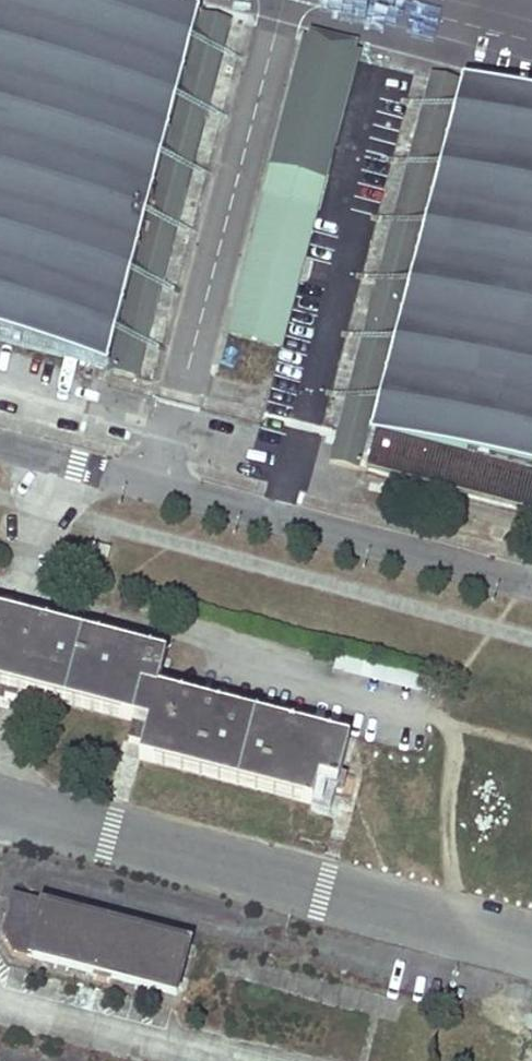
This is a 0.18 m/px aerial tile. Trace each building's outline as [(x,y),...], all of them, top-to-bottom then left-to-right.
[(139,0),(0,0),(0,339),(107,367),(199,16),(139,0)] [(360,44),(301,30),(228,338),(287,352),(360,44)] [(456,71),(460,53),(417,43),(413,61),(456,71)] [(432,77),(332,457),(531,510),(531,103),(432,77)] [(0,615),(0,693),(17,697),(18,692),(132,721),(128,734),(144,738),(139,760),(312,805),(318,781),(338,786),(349,742),(158,692),(163,675),(153,673),(156,665),(150,663),(152,655),(0,615)] [(163,675),(167,659),(152,655),(150,663),(156,665),(153,673),(163,675)] [(197,946),(14,897),(3,937),(16,959),(182,1003),(197,946)]
